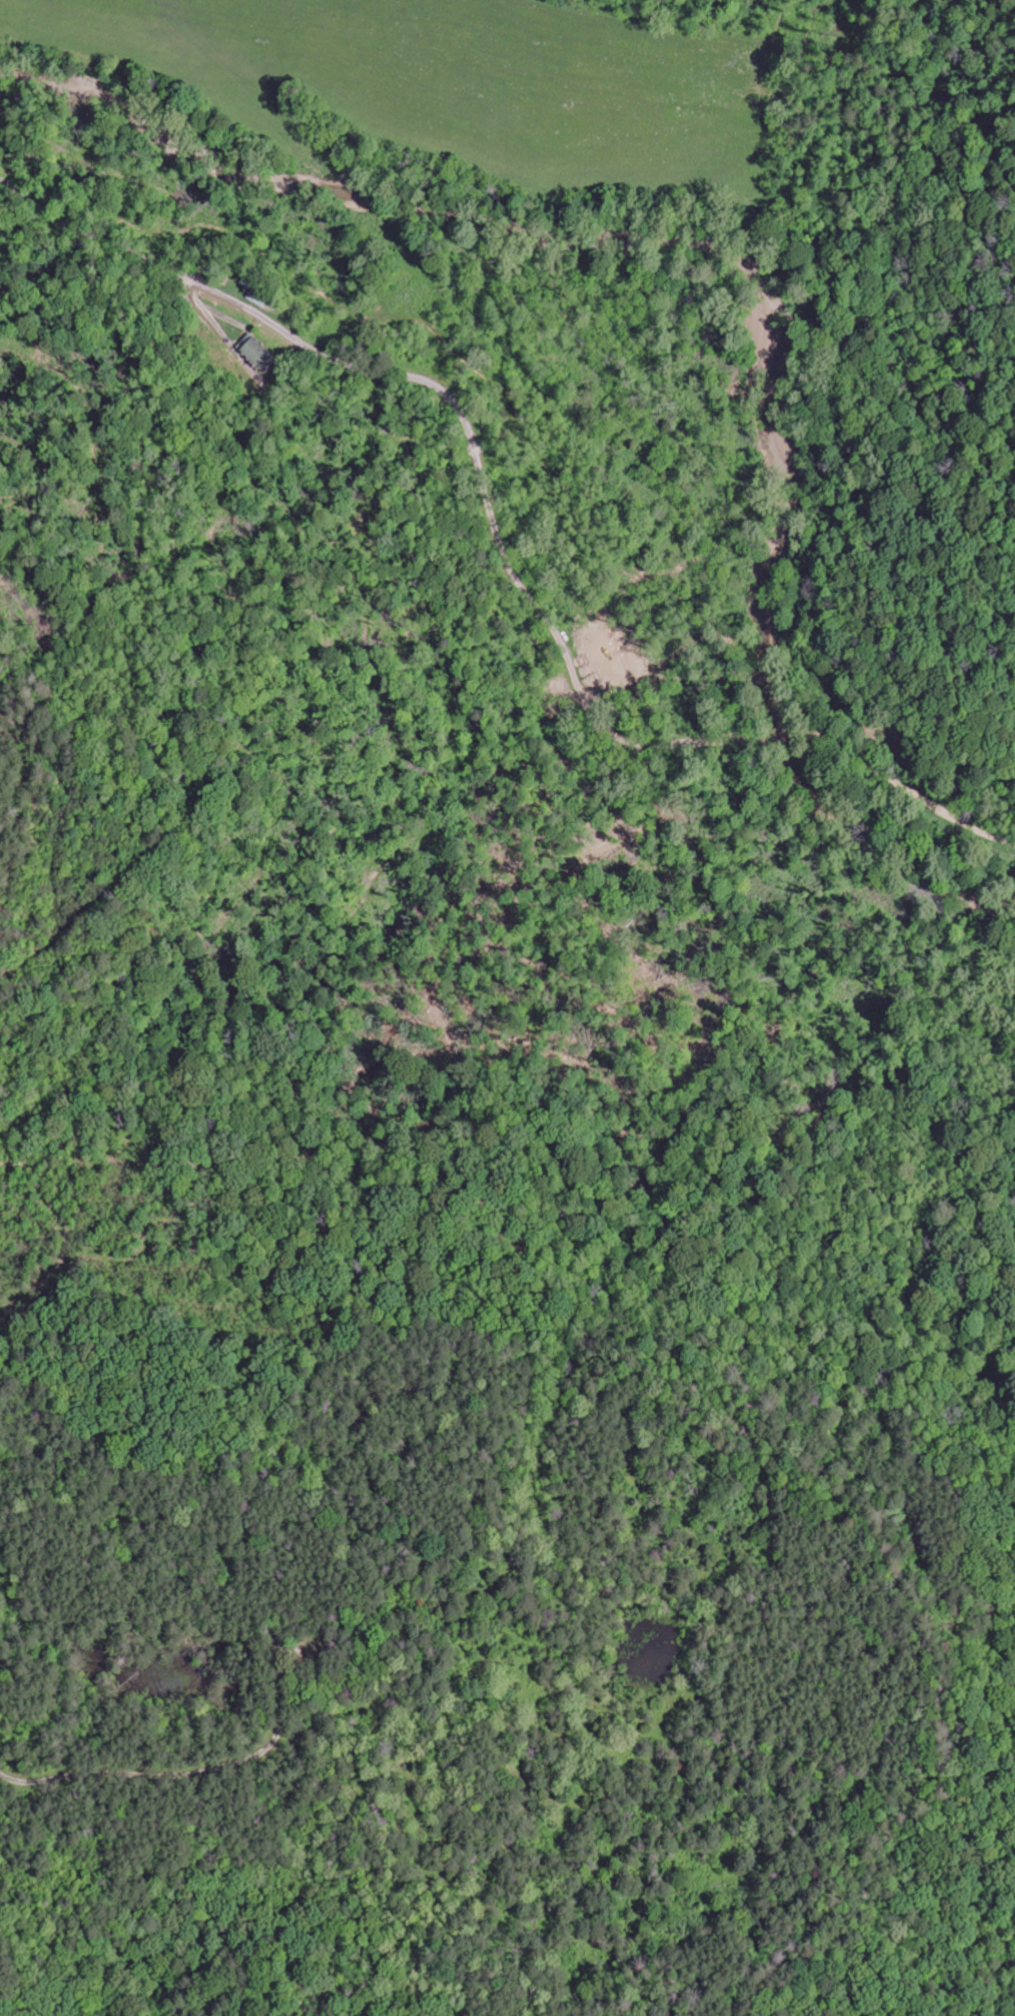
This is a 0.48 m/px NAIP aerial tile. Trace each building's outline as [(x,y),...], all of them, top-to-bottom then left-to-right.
[(275,358),(252,341),(241,356),(265,373),(275,358)]
